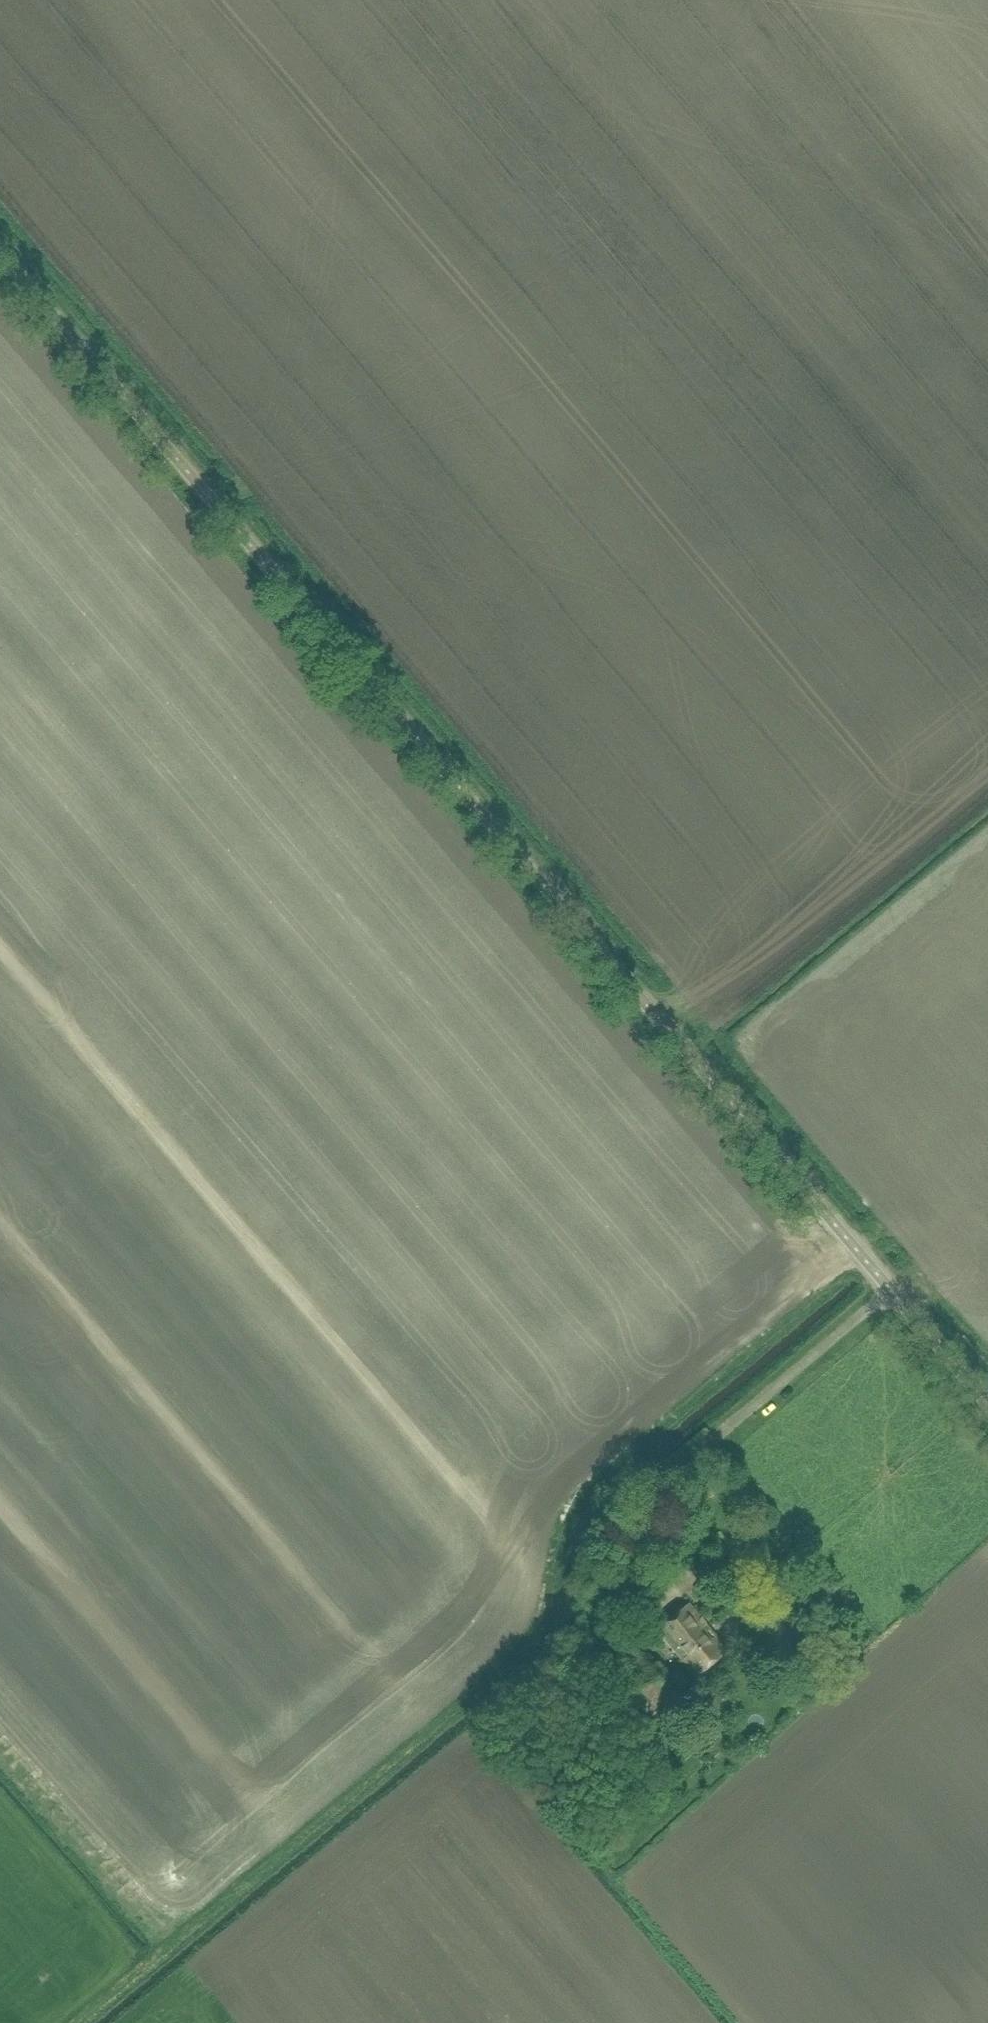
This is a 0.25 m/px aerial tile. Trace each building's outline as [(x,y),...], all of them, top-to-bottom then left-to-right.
[(695,1677),(727,1651),(688,1604),(656,1630),(695,1677)]
